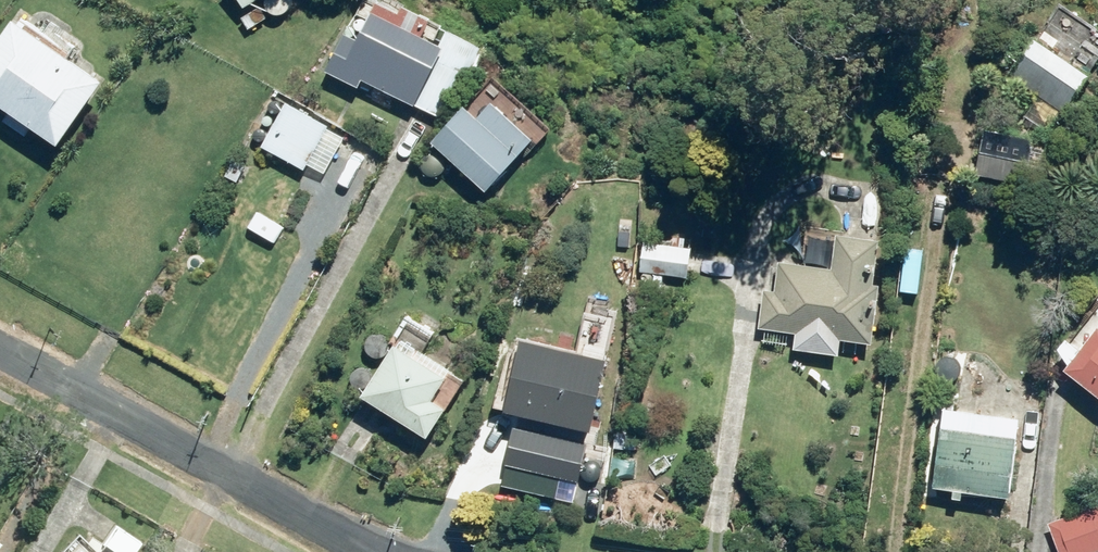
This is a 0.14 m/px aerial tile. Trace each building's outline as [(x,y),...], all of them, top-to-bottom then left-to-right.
[(242,8),(256,0),(236,0),(242,8)] [(359,87),(362,79),(425,112),(441,120),(484,36),(454,20),(440,46),(372,11),(356,41),(344,35),(327,70),(359,87)] [(242,18),(249,29),(257,24),(250,13),(242,18)] [(9,21),(0,34),(0,107),(7,112),(0,123),(21,137),(28,128),(53,146),(98,81),(9,21)] [(1034,37),(1008,76),(1065,113),(1090,73),(1034,37)] [(527,108),(523,103),(516,101),(510,105),(509,111),(513,117),(519,119),(526,115),(527,108)] [(286,102),(260,148),(303,172),(329,126),(286,102)] [(431,141),(486,191),(533,140),(492,102),(477,118),(464,106),(431,141)] [(980,174),(1026,182),(1031,148),(985,142),(980,174)] [(879,240),(838,235),(834,269),(780,262),(776,293),(764,292),(760,329),(871,343),(880,274),(875,274),(879,240)] [(691,247),(644,242),(641,273),(688,278),(691,247)] [(12,259),(1,252),(0,254),(0,269),(3,271),(12,259)] [(1097,395),(1097,328),(1065,369),(1097,395)] [(362,396),(428,437),(465,379),(399,338),(362,396)] [(506,410),(593,431),(609,359),(523,339),(506,410)] [(934,488),(1010,498),(1020,420),(944,410),(934,488)] [(1097,551),(1097,505),(1049,522),(1059,551),(1096,551),(1097,551)]
